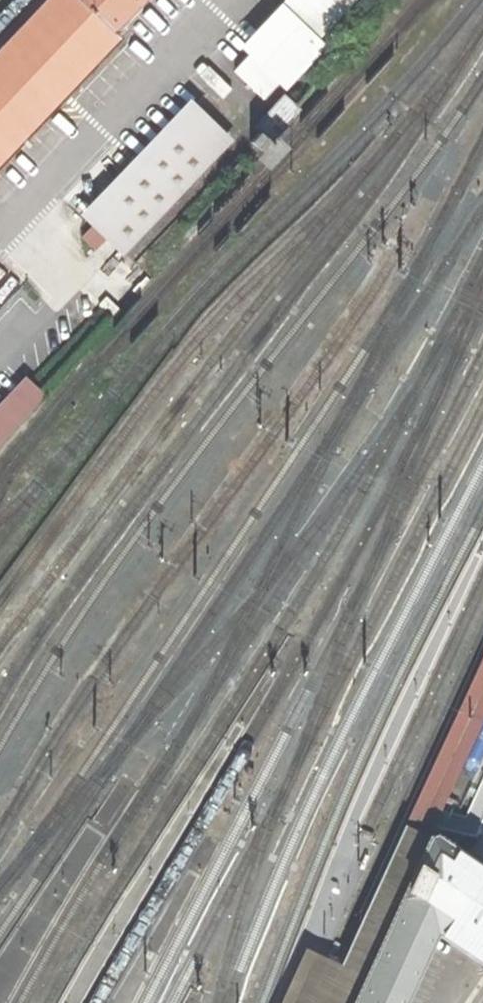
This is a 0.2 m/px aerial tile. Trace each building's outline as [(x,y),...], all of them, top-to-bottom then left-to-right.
[(124,38),(118,32),(149,0),(49,0),(0,51),(0,169),(124,38)] [(265,98),(283,80),(288,84),(324,47),(316,39),(354,0),(307,0),(238,72),(265,98)] [(252,142),(266,154),(302,113),(285,97),(256,129),(260,133),(252,142)] [(94,221),(125,251),(230,143),(199,113),(94,221)] [(48,397),(32,380),(0,413),(0,448),(48,397)] [(406,819),(430,830),(482,715),(482,652),(406,819)] [(432,832),(366,975),(353,1002),(405,1002),(437,934),(482,965),(482,865),(432,832)] [(366,975),(307,949),(282,1002),(353,1002),(366,975)]
